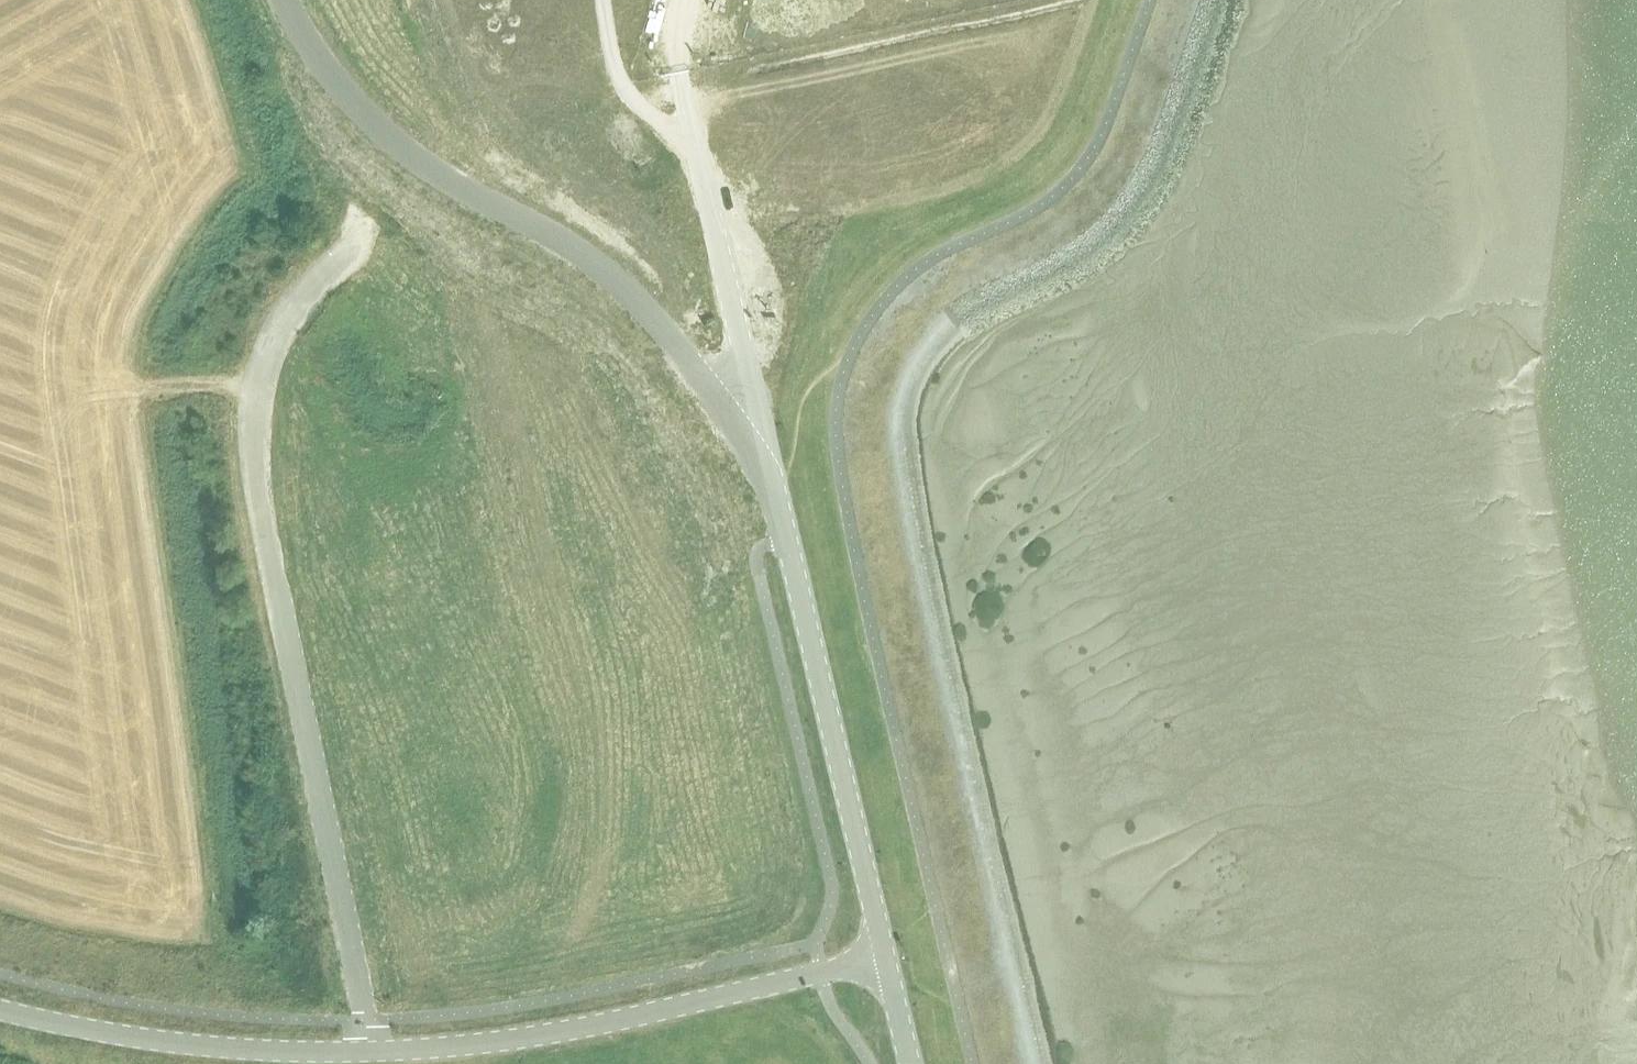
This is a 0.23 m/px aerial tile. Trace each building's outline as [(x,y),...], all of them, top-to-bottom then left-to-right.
[(610,115),(603,116),(607,133),(614,131),(610,115)]
